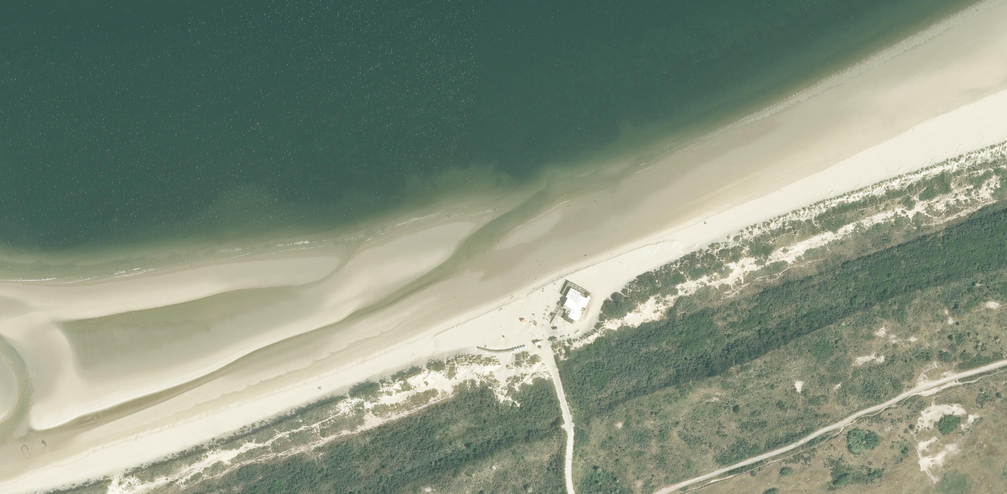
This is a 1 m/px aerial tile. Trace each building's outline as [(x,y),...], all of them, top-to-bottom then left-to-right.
[(571,311),(568,315),(575,319),(584,302),(587,303),(591,296),(590,295),(589,294),(587,297),(580,294),(576,301),(568,297),(563,306),(571,311)]
